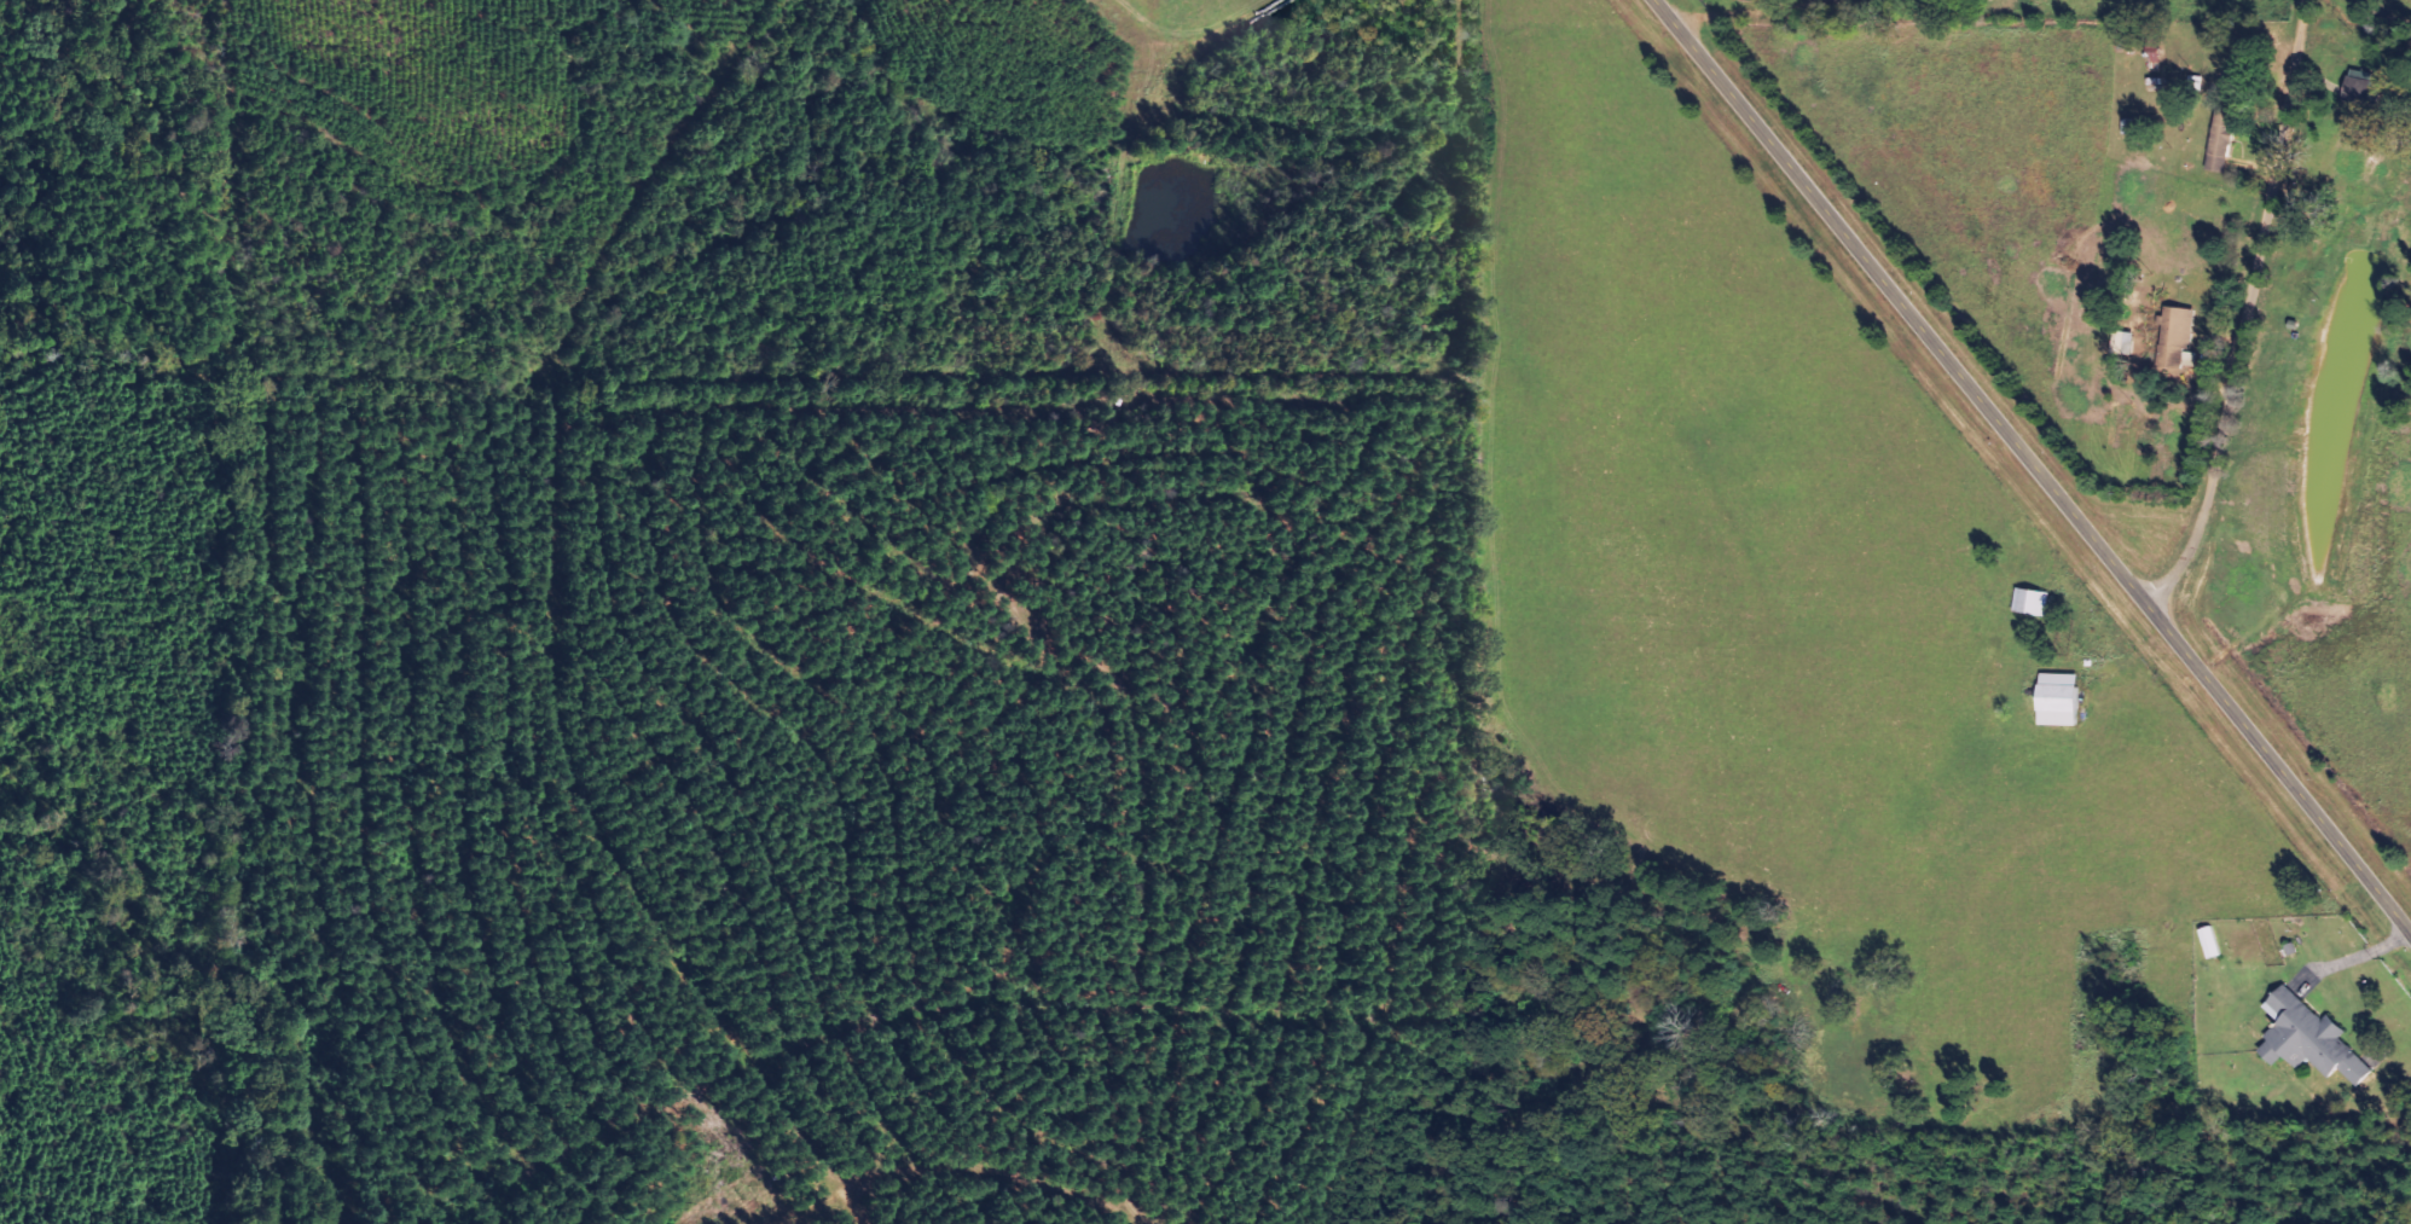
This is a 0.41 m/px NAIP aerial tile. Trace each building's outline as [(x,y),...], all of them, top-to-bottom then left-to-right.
[(2364,106),(2371,82),(2347,76),(2341,100),(2364,106)] [(2049,618),(2053,593),(2022,587),(2018,612),(2049,618)] [(2085,727),(2087,675),(2048,674),(2046,726),(2085,727)] [(2380,1072),(2344,1037),(2351,1030),(2336,1014),(2329,1021),(2292,985),(2269,1008),(2285,1023),(2271,1037),(2276,1041),(2266,1050),(2282,1066),(2292,1056),(2305,1069),(2315,1059),(2336,1080),(2346,1070),(2365,1088),(2380,1072)]
